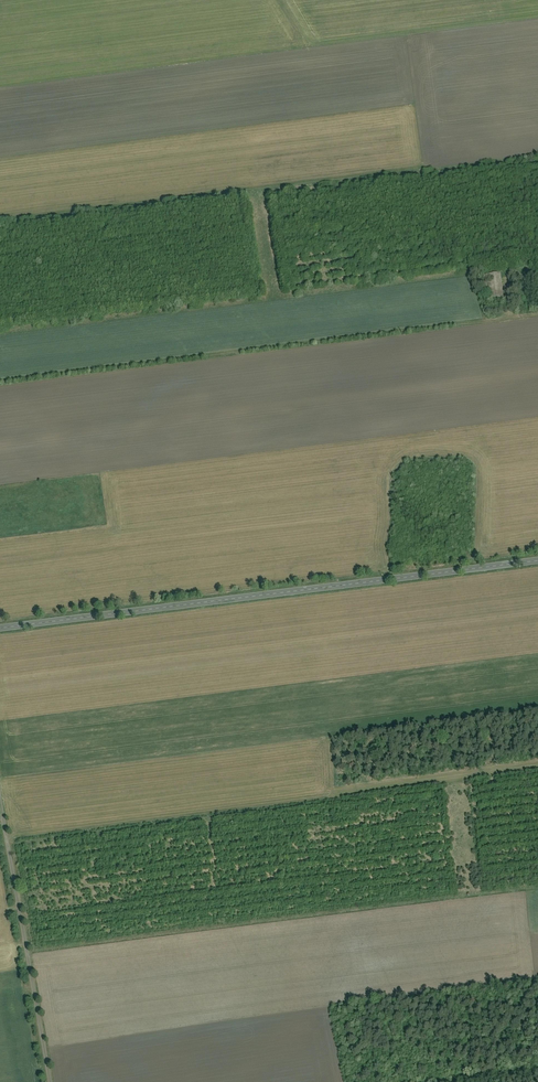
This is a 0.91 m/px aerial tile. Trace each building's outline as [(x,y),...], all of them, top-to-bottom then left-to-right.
[(502,295),(501,273),(489,274),(490,296),(502,295)]
